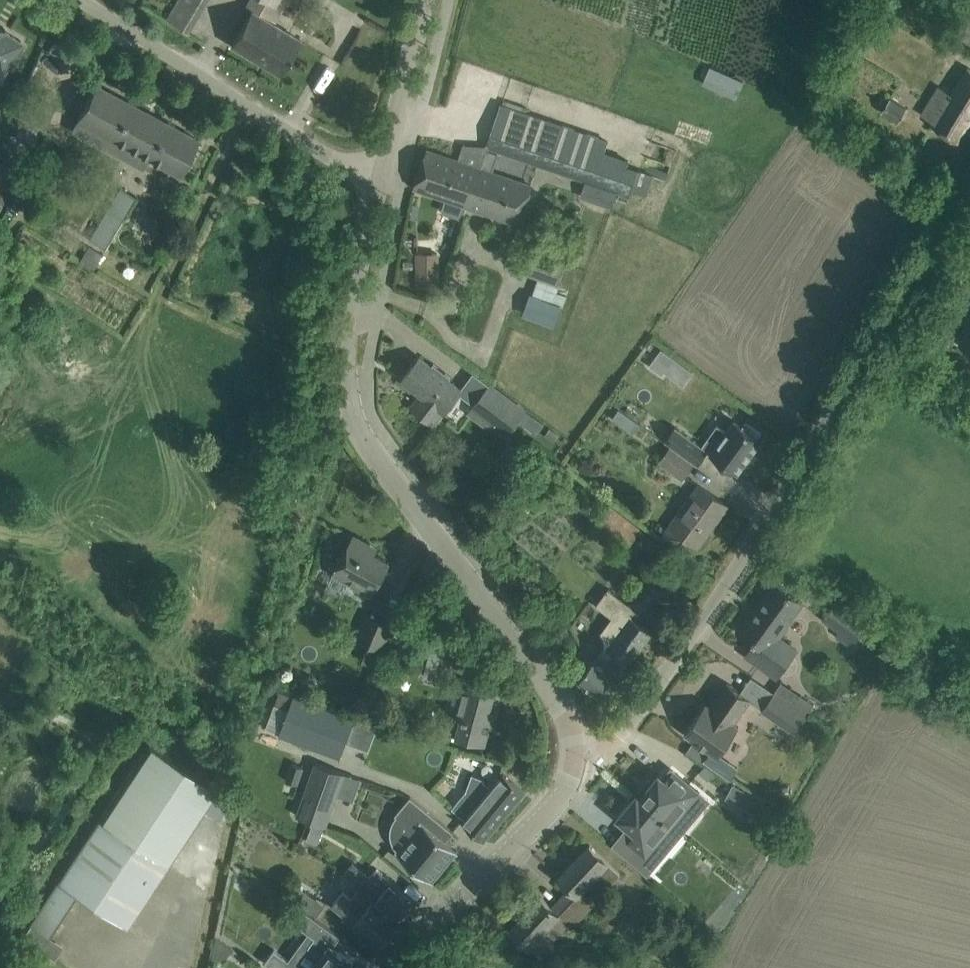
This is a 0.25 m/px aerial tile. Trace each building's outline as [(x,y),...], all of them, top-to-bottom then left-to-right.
[(187,32),(206,0),(177,0),(166,20),(187,32)] [(252,9),(231,44),(280,73),(300,39),(262,16),(264,13),(277,20),(288,0),(260,0),(254,10),(252,9)] [(969,41),(969,22),(968,21),(959,35),(969,41)] [(0,67),(0,68),(2,69),(3,67),(3,66),(10,56),(14,58),(22,46),(18,43),(19,41),(20,42),(21,40),(19,38),(18,38),(4,29),(5,28),(0,25),(0,67)] [(56,40),(49,49),(59,56),(65,46),(56,40)] [(969,120),(969,70),(968,69),(953,93),(939,85),(921,114),(935,122),(932,126),(957,141),(969,120)] [(198,139),(96,84),(77,120),(179,175),(198,139)] [(20,119),(42,131),(55,107),(33,95),(20,119)] [(500,106),(486,146),(488,147),(489,147),(499,151),(584,180),(595,149),(598,140),(519,112),(500,106)] [(448,199),(444,212),(463,218),(468,205),(518,223),(530,186),(427,150),(414,187),(448,199)] [(0,161),(0,202),(1,203),(19,170),(1,160),(0,161)] [(585,181),(580,195),(611,206),(616,191),(593,184),(585,181)] [(87,239),(105,249),(136,198),(119,187),(87,239)] [(94,269),(103,253),(89,245),(80,260),(94,269)] [(527,249),(520,270),(557,283),(565,262),(527,249)] [(438,252),(416,252),(416,285),(439,284),(438,252)] [(960,342),(969,349),(969,327),(960,342)] [(664,371),(673,358),(661,349),(650,365),(662,374),(664,371)] [(461,390),(419,357),(402,379),(421,394),(412,407),(433,423),(443,410),(444,412),(461,390)] [(471,408),(506,435),(526,410),(490,383),(471,408)] [(633,431),(639,422),(619,408),(613,418),(633,431)] [(737,474),(761,440),(758,437),(761,433),(745,422),(743,426),(735,421),(726,432),(717,426),(702,446),(675,426),(665,441),(671,446),(694,462),(697,465),(707,451),(711,453),(710,454),(737,474)] [(550,428),(544,435),(553,441),(559,434),(550,428)] [(694,462),(671,446),(660,461),(682,478),(694,462)] [(700,486),(678,517),(676,515),(662,533),(676,543),(682,534),(698,545),(709,530),(705,528),(723,502),(700,486)] [(668,549),(610,506),(596,524),(627,548),(636,535),(642,539),(638,545),(659,561),(668,549)] [(369,544),(354,535),(336,569),(350,577),(347,583),(371,596),(389,562),(366,549),(369,544)] [(653,569),(664,577),(672,568),(668,565),(676,555),(668,549),(653,569)] [(601,632),(603,641),(617,652),(615,655),(621,660),(623,657),(629,662),(652,632),(641,623),(648,613),(645,611),(660,591),(645,580),(628,603),(608,588),(596,605),(612,617),(601,632)] [(757,605),(739,630),(755,642),(746,654),(777,677),(797,650),(777,636),(802,602),(776,583),(759,606),(757,605)] [(856,641),(866,623),(832,603),(821,621),(856,641)] [(367,615),(357,639),(362,641),(380,648),(382,649),(392,625),(367,615)] [(617,652),(603,641),(604,646),(578,681),(605,701),(622,677),(620,675),(629,662),(623,657),(621,660),(615,655),(617,652)] [(431,645),(423,676),(445,682),(454,651),(431,645)] [(751,699),(728,682),(710,707),(705,703),(684,733),(717,756),(738,727),(733,723),(751,699)] [(460,718),(455,736),(485,744),(493,712),(489,711),(494,692),(465,685),(457,718),(460,718)] [(799,692),(790,704),(807,716),(816,704),(799,692)] [(777,713),(774,718),(795,733),(807,716),(774,693),(766,705),(777,713)] [(354,718),(294,695),(279,733),(340,756),(354,718)] [(49,937),(77,894),(127,927),(205,809),(218,789),(149,744),(58,882),(22,938),(54,961),(64,947),(49,937)] [(291,763),(285,780),(297,785),(303,767),(291,763)] [(346,774),(315,763),(296,816),(327,827),(346,774)] [(649,779),(636,794),(682,832),(672,823),(699,791),(672,770),(665,779),(662,777),(659,774),(652,781),(649,779)] [(467,791),(452,808),(465,819),(462,822),(484,841),(525,792),(503,774),(490,789),(482,781),(483,780),(473,776),(467,791)] [(732,783),(725,797),(741,805),(748,791),(732,783)] [(217,818),(230,798),(218,789),(205,809),(217,818)] [(636,794),(617,817),(627,825),(635,832),(628,841),(637,848),(629,858),(648,873),(656,863),(646,854),(671,824),(681,833),(682,832),(636,794)] [(395,815),(413,830),(395,851),(432,882),(450,860),(444,855),(451,846),(445,841),(453,832),(410,796),(395,815)] [(312,823),(309,832),(320,837),(324,828),(312,823)] [(571,888),(562,898),(581,916),(591,905),(578,893),(596,874),(609,886),(620,874),(607,862),(589,845),(559,877),(571,888)] [(354,885),(360,890),(373,901),(374,900),(400,922),(417,901),(376,868),(370,876),(365,872),(354,885)] [(297,884),(289,895),(301,904),(309,893),(297,884)] [(373,901),(360,890),(352,899),(344,892),(332,906),(381,945),(400,922),(374,900),(373,901)] [(581,916),(562,898),(552,908),(541,897),(511,929),(542,958),(554,945),(552,942),(568,924),(571,927),(581,916)] [(318,935),(310,947),(322,956),(313,967),(344,967),(351,959),(331,944),(335,939),(327,933),(330,928),(307,911),(299,922),(318,935)] [(597,925),(609,936),(620,923),(608,912),(597,925)] [(264,962),(272,967),(300,967),(273,949),(264,962)]
